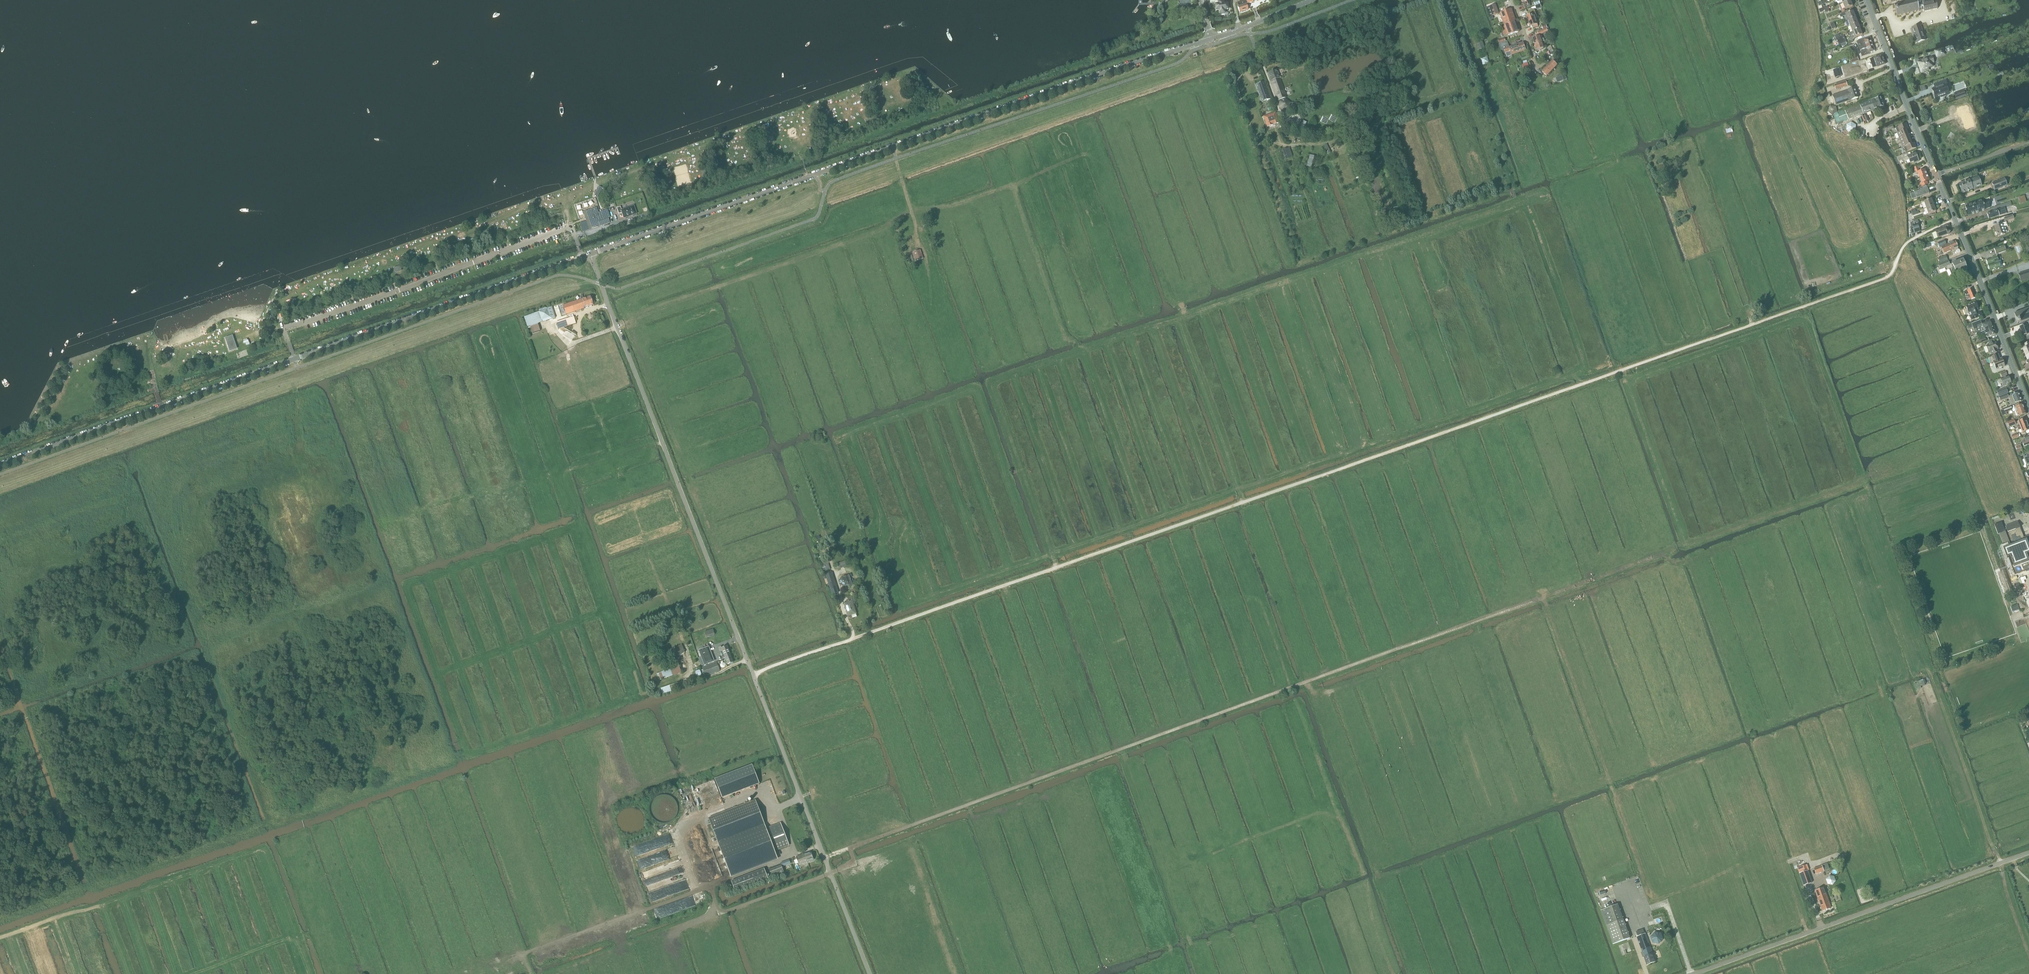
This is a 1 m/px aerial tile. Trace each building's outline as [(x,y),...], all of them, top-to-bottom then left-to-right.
[(1227,4),(1226,4),(1226,0),(1221,0),(1221,2),(1218,2),(1218,5),(1216,5),(1216,11),(1219,11),(1219,14),(1225,14),(1224,10),(1228,10),(1227,4)] [(1253,2),(1252,0),(1249,0),(1237,4),(1238,8),(1239,12),(1248,10),(1248,9),(1246,5),(1246,4),(1247,4),(1253,2)] [(1894,5),(1894,6),(1895,6),(1895,7),(1895,8),(1896,8),(1896,10),(1896,12),(1896,13),(1897,13),(1897,15),(1897,16),(1898,17),(1898,16),(1901,15),(1902,16),(1902,15),(1905,14),(1906,15),(1906,14),(1909,13),(1909,14),(1910,14),(1910,13),(1913,12),(1913,13),(1914,13),(1914,14),(1917,13),(1916,11),(1920,11),(1920,10),(1930,8),(1930,7),(1935,6),(1942,4),(1941,0),(1916,0),(1914,0),(1913,0),(1914,1),(1911,1),(1910,1),(1907,2),(1907,1),(1907,2),(1904,3),(1903,2),(1903,3),(1900,4),(1899,3),(1899,4),(1896,5),(1895,5),(1895,4),(1895,5),(1894,5)] [(1850,1),(1842,4),(1845,10),(1852,7),(1850,1)] [(1499,14),(1495,5),(1489,7),(1492,16),(1499,14)] [(1504,26),(1516,21),(1511,9),(1500,13),(1504,26)] [(1530,15),(1526,17),(1528,22),(1535,19),(1538,18),(1536,13),(1534,14),(1533,12),(1529,13),(1530,15)] [(1848,21),(1855,18),(1853,12),(1845,15),(1848,21)] [(1855,18),(1848,21),(1850,26),(1858,24),(1855,18)] [(1535,19),(1528,22),(1530,27),(1534,26),(1534,28),(1538,26),(1535,19)] [(1516,21),(1504,26),(1505,27),(1501,28),(1504,36),(1508,35),(1508,36),(1519,32),(1516,21)] [(1858,24),(1850,26),(1852,32),(1860,29),(1858,24)] [(1920,25),(1912,28),(1917,43),(1926,41),(1920,25)] [(1852,32),(1849,33),(1850,35),(1853,34),(1855,38),(1862,35),(1860,29),(1852,32)] [(1533,39),(1535,45),(1544,42),(1545,41),(1544,39),(1542,39),(1541,36),(1533,39)] [(1875,51),(1870,37),(1860,41),(1862,46),(1861,46),(1862,48),(1865,56),(1869,54),(1869,53),(1875,51)] [(1485,49),(1482,41),(1476,43),(1479,51),(1485,49)] [(1507,42),(1499,44),(1501,51),(1504,50),(1506,54),(1511,52),(1512,55),(1526,50),(1523,43),(1511,48),(1510,46),(1509,46),(1507,42)] [(1544,42),(1535,45),(1537,51),(1543,48),(1542,44),(1545,43),(1544,42)] [(1886,64),(1882,55),(1875,58),(1876,60),(1872,61),(1874,66),(1878,65),(1878,67),(1886,64)] [(1931,59),(1919,63),(1921,67),(1920,67),(1922,72),(1928,70),(1928,68),(1932,67),(1931,64),(1932,63),(1931,59)] [(1552,61),(1542,72),(1547,77),(1557,66),(1556,65),(1557,63),(1555,61),(1554,62),(1552,61)] [(1839,68),(1833,70),(1835,78),(1841,77),(1839,68)] [(1277,70),(1268,73),(1278,101),(1280,100),(1280,101),(1286,99),(1285,98),(1286,97),(1277,70)] [(1564,80),(1562,75),(1556,78),(1553,79),(1555,84),(1564,80)] [(1933,91),(1936,98),(1939,97),(1941,96),(1941,97),(1947,95),(1949,95),(1948,94),(1949,94),(1947,88),(1948,88),(1946,80),(1935,84),(1936,88),(1935,88),(1936,90),(1933,91)] [(1836,90),(1847,87),(1846,82),(1834,85),(1836,90)] [(1271,100),(1264,83),(1256,86),(1262,103),(1271,100)] [(1858,98),(1855,88),(1833,95),(1836,106),(1858,98)] [(1959,91),(1954,93),(1956,100),(1966,96),(1965,93),(1961,94),(1959,91)] [(1880,98),(1877,99),(1868,102),(1870,105),(1871,105),(1873,111),(1878,109),(1883,107),(1880,98)] [(1290,103),(1286,99),(1280,101),(1279,107),(1284,111),(1289,109),(1290,103)] [(1848,120),(1873,111),(1871,105),(1870,105),(1868,102),(1860,105),(1860,104),(1844,110),(1848,120)] [(1828,112),(1832,115),(1838,112),(1836,107),(1831,106),(1828,112)] [(1275,113),(1263,117),(1267,127),(1279,123),(1275,113)] [(1842,127),(1843,129),(1847,129),(1850,132),(1855,130),(1855,125),(1852,123),(1842,127)] [(1896,130),(1897,133),(1906,130),(1908,129),(1906,124),(1895,128),(1896,130)] [(1897,133),(1899,138),(1908,135),(1906,130),(1897,133)] [(1908,135),(1899,138),(1901,143),(1910,139),(1908,135)] [(1903,147),(1911,144),(1910,139),(1901,143),(1903,148),(1903,147)] [(1903,147),(1903,148),(1905,153),(1916,148),(1914,143),(1911,144),(1903,147)] [(1288,148),(1281,151),(1285,160),(1291,158),(1288,148)] [(1908,157),(1904,159),(1902,155),(1897,158),(1899,162),(1904,160),(1905,162),(1909,160),(1910,163),(1914,162),(1914,163),(1915,163),(1919,161),(1919,162),(1916,154),(1908,157)] [(1920,178),(1927,175),(1925,170),(1919,172),(1917,167),(1913,168),(1916,175),(1918,174),(1920,178)] [(1927,175),(1920,178),(1922,183),(1920,184),(1922,187),(1928,184),(1927,182),(1930,181),(1927,175)] [(1982,186),(1978,177),(1959,184),(1962,194),(1982,186)] [(2007,186),(2005,179),(1992,183),(1995,190),(2007,186)] [(1922,196),(1930,194),(1928,188),(1915,193),(1910,194),(1912,200),(1917,198),(1922,196)] [(1926,208),(1934,205),(1932,199),(1924,202),(1926,208)] [(1969,215),(1979,212),(1979,211),(1981,211),(1985,210),(1985,209),(1990,208),(1988,200),(1983,202),(1982,200),(1978,202),(1978,203),(1966,207),(1969,215)] [(634,205),(621,210),(621,207),(617,208),(619,214),(622,213),(624,219),(637,214),(634,205)] [(1934,205),(1926,208),(1929,214),(1936,211),(1934,205)] [(607,210),(598,213),(596,208),(589,210),(583,212),(589,230),(610,223),(608,218),(610,217),(607,210)] [(1989,219),(1999,216),(1998,210),(1987,214),(1989,219)] [(1920,232),(1918,224),(1919,224),(1918,221),(1910,223),(1911,226),(1910,231),(1912,234),(1920,232)] [(2005,234),(2002,224),(1995,226),(1998,236),(2005,234)] [(1949,234),(1950,232),(1948,231),(1947,232),(1946,229),(1949,228),(1948,225),(1939,229),(1940,230),(1936,232),(1938,239),(1949,234)] [(1953,252),(1950,244),(1946,245),(1944,240),(1938,243),(1940,248),(1941,247),(1944,253),(1951,250),(1952,253),(1953,252)] [(1950,244),(1953,252),(1956,251),(1958,253),(1961,252),(1960,249),(1959,249),(1958,247),(1955,241),(1950,244)] [(2004,245),(1994,249),(1996,255),(2006,251),(2004,245)] [(921,250),(912,253),(915,261),(924,258),(921,250)] [(2003,267),(2000,259),(2001,258),(2000,256),(1997,257),(1987,260),(1988,265),(1990,271),(2000,268),(2000,267),(2003,267)] [(1967,269),(1963,260),(1962,260),(1953,264),(1954,268),(1953,268),(1954,270),(1953,270),(1955,275),(1967,270),(1967,269)] [(2019,274),(2021,281),(2028,279),(2028,271),(2019,274)] [(1971,300),(1976,298),(1972,289),(1967,291),(1965,292),(1966,295),(1969,294),(1971,300)] [(563,305),(566,314),(593,305),(590,296),(583,298),(582,295),(580,296),(581,299),(563,305)] [(1982,311),(1978,313),(1977,309),(1978,309),(1976,303),(1966,307),(1967,309),(1964,310),(1966,315),(1969,313),(1972,320),(1984,315),(1982,311)] [(555,318),(551,306),(530,313),(534,325),(555,318)] [(2015,314),(2018,324),(2028,320),(2028,309),(2015,314)] [(576,323),(574,317),(556,323),(558,329),(576,323)] [(1980,321),(1972,324),(1976,334),(1980,332),(1985,331),(1984,329),(1992,327),(1990,321),(1982,325),(1980,321)] [(2020,328),(2023,338),(2026,337),(2027,339),(2028,338),(2028,322),(2022,324),(2023,327),(2020,328)] [(1985,331),(1980,332),(1981,335),(1985,334),(1987,338),(1995,335),(1992,327),(1984,329),(1985,331)] [(230,353),(237,350),(233,336),(225,339),(230,353)] [(1991,352),(1992,355),(1998,352),(1997,349),(1998,349),(1996,343),(1986,346),(1989,353),(1991,352)] [(1998,354),(1988,358),(1990,364),(1994,363),(1996,370),(2005,367),(2002,359),(2000,359),(1998,354)] [(2008,376),(1998,380),(1997,382),(1998,384),(1999,384),(2002,383),(2003,387),(2011,383),(2011,382),(2011,381),(2010,380),(2008,376)] [(1998,392),(1999,396),(2008,393),(2006,388),(2003,389),(2003,390),(1998,392)] [(2018,394),(2009,397),(2012,404),(2021,401),(2019,394),(2018,394)] [(2014,405),(2011,406),(2012,409),(2013,412),(2016,411),(2018,417),(2026,414),(2023,404),(2015,407),(2014,405)] [(2017,429),(2028,425),(2025,419),(2018,422),(2019,425),(2017,426),(2017,427),(2017,429)] [(2017,429),(2018,430),(2021,429),(2022,433),(2028,430),(2028,428),(2028,425),(2017,429)] [(1999,534),(2004,548),(2008,546),(2011,555),(2008,556),(2013,570),(2021,567),(2023,572),(2028,569),(2028,535),(2024,537),(2018,522),(2013,523),(2013,524),(2006,526),(2007,531),(2005,532),(2002,522),(1995,525),(1998,534),(1999,534)] [(839,581),(840,585),(845,586),(849,585),(849,586),(852,585),(849,575),(842,578),(839,581)] [(833,577),(827,579),(832,595),(838,593),(833,577)] [(847,600),(847,603),(844,603),(848,616),(852,615),(853,618),(857,617),(853,603),(855,603),(853,598),(847,600)] [(2017,604),(2010,607),(2012,612),(2019,610),(2017,604)] [(682,645),(669,650),(672,658),(685,653),(682,645)] [(730,655),(727,646),(723,648),(722,646),(719,648),(720,652),(723,651),(724,656),(725,657),(730,655)] [(709,647),(699,651),(704,665),(715,662),(709,647)] [(721,657),(722,659),(725,658),(726,660),(725,661),(725,662),(726,665),(733,662),(730,655),(725,657),(724,656),(721,657)] [(695,672),(697,677),(702,676),(701,675),(704,674),(705,676),(720,671),(717,663),(702,668),(703,670),(700,671),(700,670),(695,672)] [(670,668),(657,674),(659,681),(681,673),(679,665),(670,668)] [(682,681),(661,689),(663,694),(684,687),(682,681)] [(752,765),(715,779),(722,798),(759,784),(752,765)] [(755,800),(708,818),(718,842),(760,826),(765,824),(755,800)] [(760,826),(718,842),(731,877),(778,859),(775,851),(789,846),(781,823),(766,828),(765,824),(760,826)] [(814,860),(810,852),(796,857),(799,866),(814,860)] [(781,865),(770,870),(773,879),(785,874),(781,865)] [(1812,882),(1808,870),(1806,865),(1797,868),(1804,885),(1812,882)] [(1824,871),(1822,866),(1814,868),(1817,874),(1824,871)] [(764,868),(731,881),(735,892),(768,879),(764,868)] [(1828,884),(1832,885),(1836,881),(1834,877),(1829,876),(1826,880),(1828,884)] [(1815,891),(1822,911),(1831,908),(1824,888),(1815,891)] [(1606,926),(1623,920),(1617,904),(1600,911),(1606,926)] [(1623,920),(1606,926),(1613,945),(1630,938),(1623,920)] [(1651,936),(1653,942),(1659,943),(1663,938),(1661,932),(1655,931),(1651,936)] [(1637,937),(1647,965),(1656,961),(1646,934),(1637,937)]
